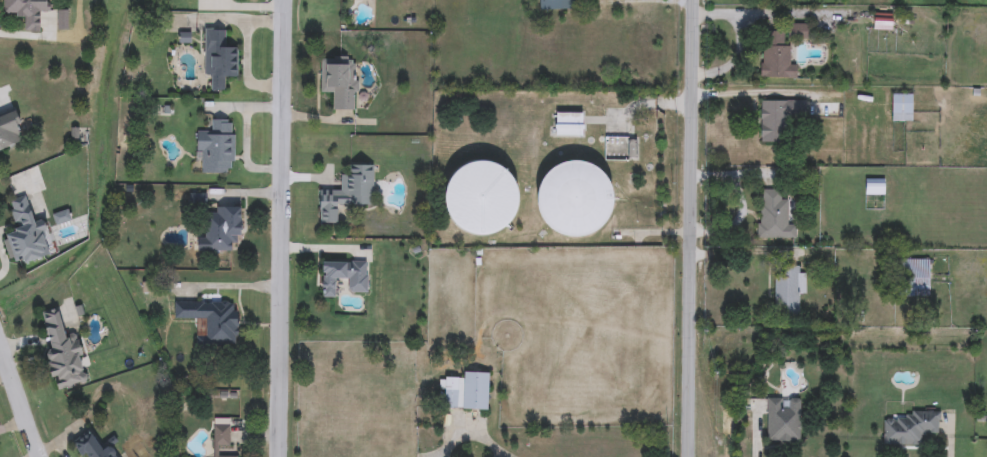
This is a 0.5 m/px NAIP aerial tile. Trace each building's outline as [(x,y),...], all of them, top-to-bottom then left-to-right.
[(1,12),(1,0),(50,0),(50,12),(39,12),(40,31),(22,32),(22,11),(1,12)] [(538,10),(538,0),(571,0),(571,10),(538,10)] [(56,30),(56,10),(67,10),(67,30),(56,30)] [(892,30),(873,30),(873,14),(892,14),(892,30)] [(788,39),(788,24),(808,24),(808,39),(788,39)] [(213,90),(213,79),(204,79),(205,29),(226,30),(226,48),(237,48),(237,80),(225,80),(225,90),(213,90)] [(760,77),(761,31),(784,32),(784,45),(790,45),(790,65),(796,66),(796,78),(760,77)] [(356,111),(330,110),(331,90),(320,90),(321,58),(357,58),(356,111)] [(891,121),(891,94),(912,94),(912,121),(891,121)] [(760,142),(760,100),(806,100),(806,120),(785,120),(785,142),(760,142)] [(20,143),(0,150),(0,117),(16,111),(23,131),(16,133),(20,143)] [(555,136),(555,113),(582,113),(582,136),(555,136)] [(234,164),(226,164),(226,174),(206,174),(205,163),(197,164),(196,130),(208,130),(208,120),(234,120),(234,164)] [(563,163),(575,161),(588,163),(599,169),(608,178),(614,189),(615,202),(613,216),(606,228),(595,236),(582,241),(568,241),(555,236),(544,227),(537,215),(535,201),(537,189),(543,177),(552,168),(563,163)] [(481,239),(469,237),(458,231),(449,221),(445,209),(444,197),(448,185),(455,175),(466,167),(478,164),(490,165),(501,169),(510,177),(517,188),(519,199),(518,211),(513,222),(505,232),(493,237),(481,239)] [(373,165),(373,204),(338,204),(338,223),(319,223),(319,189),(340,189),(340,175),(350,175),(350,165),(373,165)] [(865,195),(865,178),(885,178),(885,195),(865,195)] [(795,239),(758,239),(758,190),(782,190),(781,199),(787,199),(787,223),(795,223),(795,239)] [(8,259),(2,236),(17,232),(9,201),(25,196),(33,223),(42,221),(52,255),(22,264),(19,256),(8,259)] [(204,251),(204,215),(214,215),(214,207),(242,207),(242,241),(231,241),(231,251),(204,251)] [(929,259),(929,297),(898,297),(898,259),(929,259)] [(334,298),(321,297),(322,260),(368,261),(368,292),(348,292),(348,281),(335,281),(334,298)] [(805,294),(798,294),(798,318),(774,317),(774,267),(805,267),(805,294)] [(174,321),(174,301),(238,301),(238,346),(197,346),(197,336),(206,336),(206,321),(174,321)] [(38,313),(58,307),(66,337),(75,334),(88,382),(58,389),(38,313)] [(464,379),(464,372),(488,373),(487,410),(444,408),(445,378),(464,379)] [(766,442),(766,398),(799,398),(799,442),(766,442)] [(882,444),(883,420),(907,420),(907,411),(940,412),(939,434),(921,433),(920,445),(882,444)] [(229,418),(229,446),(215,446),(215,418),(229,418)] [(112,443),(120,456),(82,456),(72,441),(89,430),(101,450),(112,443)]
